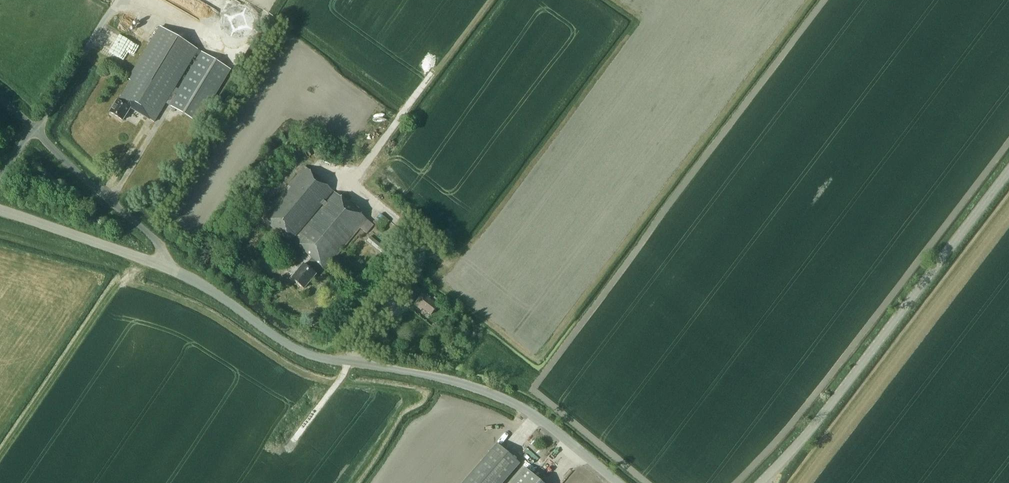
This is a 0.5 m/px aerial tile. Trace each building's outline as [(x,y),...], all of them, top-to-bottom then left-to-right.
[(227,27),(231,39),(235,37),(235,35),(240,34),(236,24),(227,27)] [(198,49),(161,26),(159,25),(123,85),(127,87),(119,99),(118,99),(110,112),(123,120),(130,108),(154,122),(166,103),(198,122),(231,68),(201,50),(182,82),(179,81),(198,49)] [(328,194),(332,189),(304,166),(261,216),(289,240),(324,198),(325,200),(292,239),(312,257),(306,264),(304,262),(292,276),(305,287),(316,273),(313,270),(319,263),(325,268),(360,227),(366,232),(373,224),(333,191),(329,195),(328,194)] [(372,236),(369,240),(380,250),(383,246),(372,236)] [(421,290),(415,285),(408,295),(414,300),(421,290)] [(438,305),(429,298),(430,296),(424,291),(414,303),(421,308),(422,307),(432,314),(438,305)] [(465,339),(471,331),(466,328),(461,336),(465,339)] [(497,443),(462,482),(503,482),(520,464),(497,443)] [(525,467),(512,482),(544,482),(525,467)]
